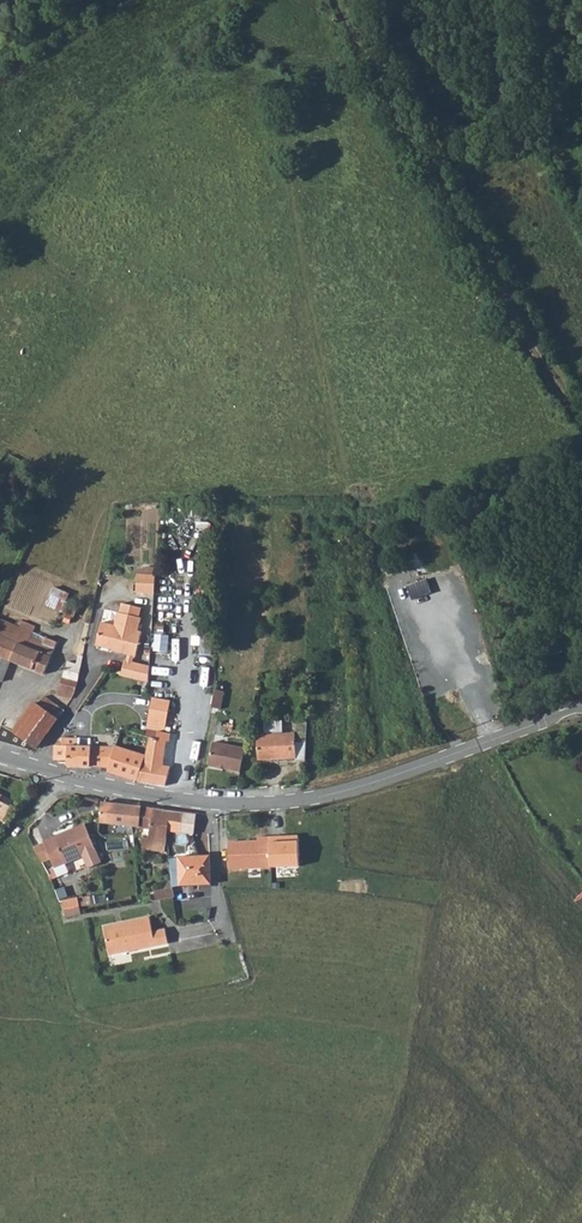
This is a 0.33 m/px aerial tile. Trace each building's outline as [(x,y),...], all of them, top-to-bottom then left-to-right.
[(155,594),(156,576),(138,575),(137,593),(155,594)] [(44,607),(66,616),(71,618),(77,602),(79,598),(53,588),(52,589),(44,607)] [(138,632),(141,619),(120,614),(117,627),(104,625),(99,648),(115,652),(119,649),(124,651),(123,655),(129,656),(135,658),(137,658),(142,633),(138,632)] [(71,618),(66,616),(63,623),(69,625),(71,618)] [(0,622),(0,683),(1,683),(10,663),(43,676),(56,642),(32,633),(35,627),(21,622),(19,628),(1,621),(0,622)] [(156,649),(167,651),(169,635),(157,634),(156,649)] [(173,679),(175,659),(158,657),(156,677),(173,679)] [(58,697),(71,701),(73,697),(77,686),(80,668),(82,663),(76,662),(76,666),(66,664),(58,697)] [(126,662),(122,678),(150,684),(151,667),(134,663),(128,662),(126,662)] [(220,709),(224,690),(213,689),(212,698),(210,707),(220,709)] [(13,733),(37,749),(63,713),(44,698),(38,706),(34,703),(13,733)] [(158,732),(165,733),(170,700),(152,698),(145,729),(158,732)] [(173,734),(165,733),(158,732),(157,740),(151,738),(145,756),(137,781),(166,787),(171,767),(163,766),(168,741),(172,741),(173,734)] [(295,734),(258,737),(260,760),(297,757),(295,734)] [(59,747),(59,760),(59,764),(65,763),(66,768),(88,768),(107,769),(115,748),(95,748),(95,740),(67,739),(66,747),(59,747)] [(209,769),(240,775),(245,751),(213,746),(209,769)] [(107,769),(106,773),(137,781),(145,756),(115,748),(107,769)] [(100,823),(134,827),(139,827),(141,808),(102,803),(100,823)] [(152,831),(154,809),(141,808),(139,827),(139,829),(152,831)] [(165,853),(169,832),(170,812),(154,809),(152,831),(139,829),(138,838),(143,839),(142,850),(165,853)] [(180,833),(184,813),(170,812),(169,832),(180,833)] [(194,834),(197,815),(184,813),(180,833),(194,834)] [(53,865),(80,855),(94,847),(84,823),(73,828),(74,830),(56,836),(55,834),(43,839),(44,840),(34,844),(42,860),(50,856),(53,865)] [(258,841),(231,842),(232,869),(271,867),(269,837),(258,837),(258,841)] [(99,862),(94,847),(80,855),(85,866),(99,862)] [(210,856),(182,857),(183,886),(211,884),(210,856)] [(162,882),(163,890),(172,888),(172,881),(162,882)] [(163,890),(152,893),(154,901),(174,897),(172,888),(163,890)] [(87,896),(59,902),(61,910),(90,905),(87,896)] [(150,919),(122,924),(122,928),(105,932),(110,957),(169,945),(166,931),(153,933),(150,919)]
